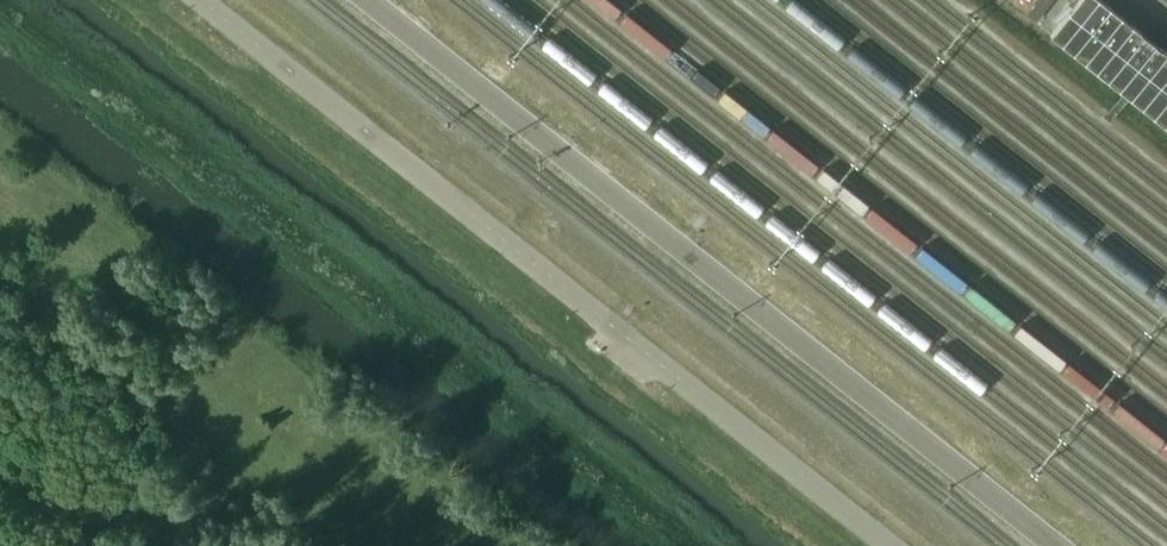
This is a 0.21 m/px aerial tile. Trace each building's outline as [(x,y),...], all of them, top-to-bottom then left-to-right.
[(1053,0),(1038,0),(1027,15),(1036,22),(1053,0)] [(1100,0),(1078,0),(1050,35),(1166,127),(1166,53),(1100,0)]
